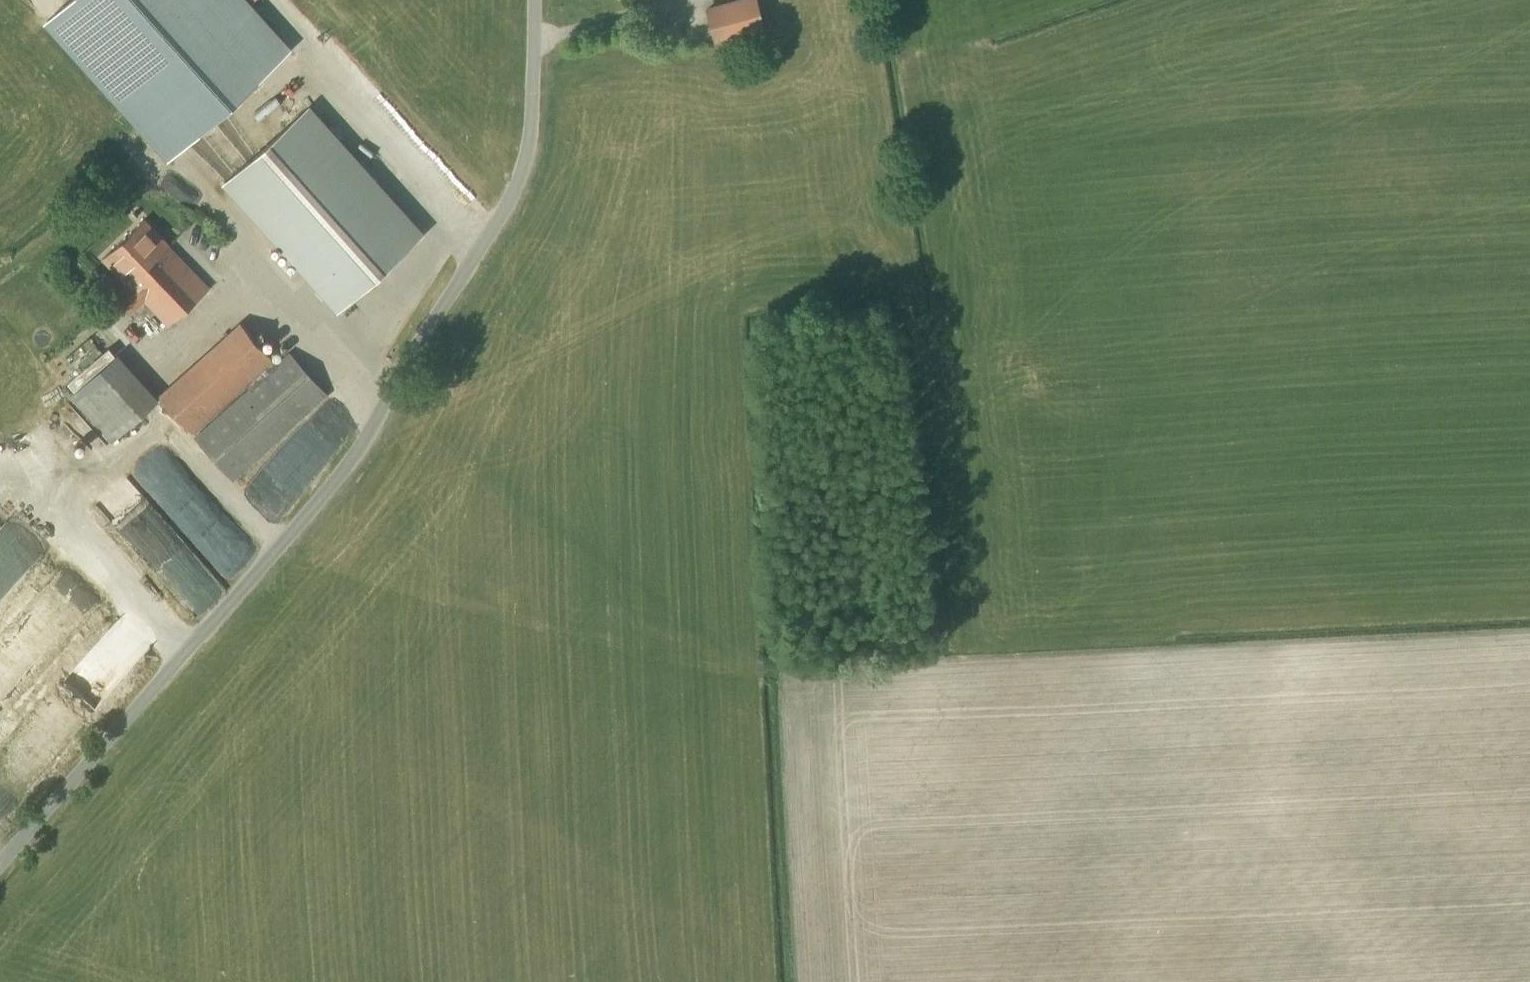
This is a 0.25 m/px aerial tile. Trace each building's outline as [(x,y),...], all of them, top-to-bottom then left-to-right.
[(167,161),(291,48),(247,0),(70,0),(43,24),(167,161)] [(765,28),(757,0),(734,0),(704,8),(713,42),(765,28)] [(339,304),(418,228),(300,105),(221,181),(339,304)] [(168,327),(208,288),(168,246),(169,245),(144,219),(102,259),(127,285),(113,298),(131,316),(145,302),(168,327)] [(160,393),(158,395),(161,399),(192,434),(247,386),(248,388),(193,437),(233,482),(328,395),(288,351),(276,363),(239,322),(160,393)] [(117,354),(82,385),(70,396),(111,442),(158,400),(117,354)] [(183,542),(161,560),(205,615),(227,597),(183,542)]
